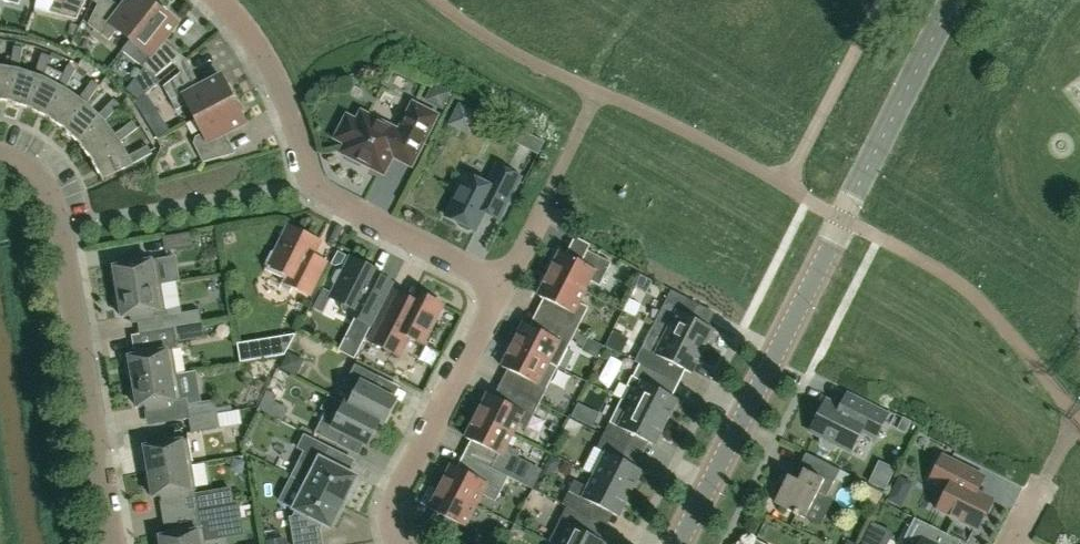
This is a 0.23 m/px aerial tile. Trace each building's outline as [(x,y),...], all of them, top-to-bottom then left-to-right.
[(86,0),(52,0),(53,3),(51,13),(77,19),(86,0)] [(117,14),(100,0),(88,24),(109,41),(116,33),(120,32),(131,40),(159,4),(154,0),(128,0),(117,14)] [(172,14),(159,4),(131,40),(122,51),(142,67),(155,77),(176,60),(159,47),(178,23),(170,17),(172,14)] [(23,48),(14,46),(10,69),(0,67),(0,102),(8,103),(14,104),(19,70),(23,48)] [(43,79),(51,57),(42,54),(35,76),(19,70),(14,104),(27,109),(33,111),(43,79)] [(66,90),(76,70),(68,66),(58,86),(43,79),(33,111),(45,118),(50,121),(66,90)] [(195,89),(185,70),(164,87),(176,111),(185,106),(190,107),(196,118),(237,97),(229,83),(226,85),(221,75),(195,89)] [(86,105),(100,86),(93,81),(79,99),(66,90),(50,121),(62,129),(67,132),(86,105)] [(433,83),(433,84),(425,100),(442,108),(445,103),(449,105),(453,96),(449,94),(451,91),(433,83)] [(135,102),(146,120),(159,112),(147,94),(135,102)] [(203,163),(229,155),(219,136),(246,123),(241,114),(244,112),(237,97),(196,118),(202,130),(200,135),(196,137),(194,144),(203,163)] [(104,122),(120,106),(114,99),(98,116),(86,105),(67,132),(77,142),(81,147),(104,122)] [(389,155),(393,157),(412,166),(422,146),(438,115),(413,103),(399,130),(367,114),(358,117),(357,120),(347,114),(334,139),(345,144),(344,147),(347,156),(380,172),(389,155)] [(120,142),(138,128),(133,121),(115,135),(104,122),(81,147),(89,158),(93,163),(120,142)] [(538,154),(544,142),(520,130),(514,142),(538,154)] [(128,157),(120,142),(93,163),(99,175),(100,175),(102,179),(132,165),(132,164),(152,153),(148,146),(128,157)] [(499,220),(506,206),(521,177),(497,165),(487,184),(462,171),(452,191),(457,194),(446,216),(459,222),(460,226),(468,230),(472,229),(476,231),(485,213),(499,220)] [(327,261),(313,254),(314,253),(319,242),(289,226),(277,251),(272,252),(266,265),(267,269),(285,278),(296,284),(295,287),(310,295),(323,269),(327,261)] [(167,251),(194,246),(191,232),(164,237),(167,251)] [(611,263),(588,251),(582,263),(561,252),(550,274),(585,292),(590,281),(600,286),(611,263)] [(144,261),(143,255),(121,259),(122,265),(114,266),(114,271),(112,275),(114,285),(117,287),(118,292),(162,284),(158,259),(144,261)] [(343,312),(364,322),(357,336),(354,335),(351,342),(347,345),(343,353),(355,359),(385,300),(374,295),(373,290),(381,273),(351,258),(344,272),(342,270),(337,272),(333,280),(335,285),(337,286),(331,298),(343,304),(341,307),(343,312)] [(576,332),(589,308),(579,303),(585,292),(550,274),(539,296),(559,306),(552,320),(576,332)] [(187,282),(172,284),(176,311),(191,309),(187,282)] [(154,319),(153,312),(166,310),(162,284),(118,292),(119,297),(116,300),(118,310),(121,312),(122,318),(130,316),(131,322),(154,319)] [(397,290),(385,313),(370,342),(386,349),(393,353),(399,356),(408,337),(422,344),(442,304),(415,290),(411,297),(397,290)] [(713,329),(693,319),(700,305),(671,290),(653,326),(667,333),(702,351),(713,329)] [(175,328),(202,324),(200,310),(173,315),(175,328)] [(563,357),(576,332),(552,320),(545,334),(525,323),(514,345),(548,363),(558,368),(563,357)] [(177,342),(205,338),(202,324),(175,328),(177,342)] [(635,362),(640,364),(664,376),(670,363),(691,373),(702,351),(667,333),(653,326),(647,337),(635,362)] [(613,331),(605,346),(621,354),(628,339),(613,331)] [(159,351),(158,345),(136,349),(137,355),(129,356),(130,362),(127,365),(129,375),(132,377),(133,382),(177,374),(173,349),(159,351)] [(523,378),(516,391),(540,403),(552,379),(558,368),(548,363),(514,345),(502,367),(523,378)] [(294,375),(302,359),(288,352),(280,368),(294,375)] [(384,424),(397,400),(373,388),(379,376),(355,364),(344,386),(356,392),(349,405),(345,403),(345,404),(384,424)] [(657,389),(664,376),(640,364),(633,377),(632,376),(627,386),(630,388),(623,401),(666,422),(678,399),(657,389)] [(169,409),(168,402),(181,400),(177,374),(133,382),(134,387),(132,390),(133,400),(137,402),(138,408),(146,406),(147,412),(169,409)] [(527,428),(540,403),(516,391),(509,405),(488,394),(477,416),(512,434),(517,423),(527,428)] [(345,404),(328,395),(321,410),(326,412),(315,433),(339,445),(345,434),(368,445),(380,423),(384,425),(384,424),(345,404)] [(887,415),(853,398),(848,408),(843,409),(826,401),(811,431),(823,437),(821,441),(822,446),(830,450),(835,448),(837,444),(851,451),(856,439),(860,441),(865,440),(869,431),(877,435),(887,415)] [(190,418),(218,414),(215,400),(188,405),(190,418)] [(603,436),(627,448),(634,435),(654,445),(666,422),(623,401),(621,400),(610,423),(603,436)] [(243,405),(229,405),(229,425),(242,425),(243,405)] [(578,405),(572,417),(582,422),(588,410),(578,405)] [(193,432),(220,428),(219,424),(219,422),(218,415),(218,414),(190,418),(193,432)] [(523,484),(532,465),(518,457),(521,452),(506,445),(512,434),(477,416),(466,438),(498,454),(491,468),(523,484)] [(175,441),(174,435),(151,439),(152,445),(144,446),(145,451),(143,455),(144,465),(148,467),(148,472),(192,464),(188,439),(175,441)] [(307,484),(344,503),(357,477),(322,459),(328,448),(305,436),(298,448),(305,451),(292,476),(307,484)] [(630,493),(642,470),(621,460),(627,448),(603,436),(597,448),(607,453),(595,476),(630,493)] [(846,485),(850,475),(840,470),(806,453),(793,479),(788,476),(774,503),(805,518),(818,493),(826,497),(835,480),(846,485)] [(985,477),(974,471),(943,455),(930,481),(947,490),(938,510),(977,530),(992,500),(977,492),(985,477)] [(551,456),(545,466),(555,472),(561,461),(551,456)] [(491,468),(480,462),(473,476),(452,465),(441,487),(476,505),(481,494),(496,501),(508,477),(491,468)] [(184,499),(183,492),(197,490),(192,464),(148,472),(149,477),(147,480),(149,490),(152,492),(153,497),(161,496),(162,502),(184,499)] [(630,493),(595,476),(589,488),(575,481),(563,504),(577,512),(591,519),(598,506),(618,516),(630,493)] [(344,503),(307,484),(294,509),(297,511),(293,517),(291,518),(295,543),(322,543),(320,529),(322,524),(331,528),(344,503)] [(906,493),(892,486),(886,498),(900,505),(906,493)] [(479,534),(465,526),(476,505),(441,487),(430,509),(455,522),(448,536),(465,543),(474,543),(479,534)] [(233,503),(230,489),(196,495),(199,509),(233,503)] [(205,540),(220,538),(218,525),(241,521),(239,511),(237,502),(233,503),(199,509),(202,529),(190,531),(189,525),(167,529),(168,535),(159,536),(160,541),(159,543),(206,543),(205,540)] [(591,519),(577,512),(567,507),(549,542),(553,543),(604,543),(605,543),(584,532),(591,519)] [(949,535),(915,518),(904,539),(913,543),(912,543),(944,543),(949,535)] [(373,543),(372,530),(343,532),(344,543),(359,543),(373,543)] [(676,543),(650,530),(643,543),(676,543)]
